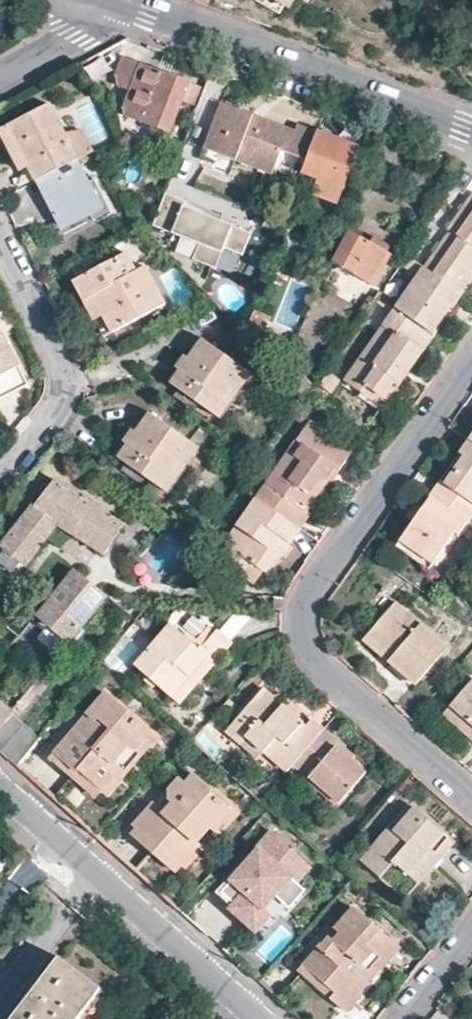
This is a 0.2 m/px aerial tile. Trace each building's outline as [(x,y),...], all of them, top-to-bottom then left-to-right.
[(291,0),(252,0),(251,1),(277,15),(282,6),(286,8),(291,0)] [(103,57),(85,66),(92,79),(109,70),(103,57)] [(129,90),(120,114),(168,131),(180,99),(191,103),(198,83),(121,57),(114,77),(115,80),(115,82),(114,85),(129,90)] [(301,171),(316,133),(296,125),(293,131),(221,103),(219,102),(204,141),(234,153),(298,179),(301,171)] [(61,132),(48,105),(7,126),(28,167),(35,180),(36,180),(76,160),(61,132)] [(349,131),(330,125),(327,135),(345,142),(349,131)] [(7,126),(0,129),(0,132),(20,171),(28,167),(7,126)] [(83,128),(61,132),(76,160),(94,151),(83,128)] [(317,131),(316,133),(301,171),(319,177),(312,194),(337,203),(359,147),(345,142),(327,135),(317,131)] [(234,153),(204,141),(202,148),(232,159),(234,153)] [(109,211),(92,179),(87,182),(76,160),(36,180),(35,180),(58,226),(86,211),(91,220),(109,211)] [(231,226),(233,219),(222,215),(219,221),(182,206),(184,201),(164,193),(151,226),(171,233),(173,228),(199,238),(191,259),(214,269),(222,248),(241,255),(249,233),(231,226)] [(425,269),(463,295),(471,282),(471,197),(448,231),(451,232),(425,269)] [(353,230),(333,262),(369,283),(379,268),(382,271),(392,254),(353,230)] [(73,278),(84,299),(93,295),(103,314),(111,331),(163,304),(144,265),(135,270),(125,251),(73,278)] [(425,269),(406,257),(401,266),(419,278),(398,308),(434,332),(451,307),(453,309),(463,295),(425,269)] [(93,295),(84,299),(94,319),(103,314),(93,295)] [(255,307),(251,319),(264,325),(269,313),(255,307)] [(434,332),(398,308),(396,307),(344,380),(360,392),(367,383),(386,398),(434,332)] [(30,384),(0,327),(0,399),(30,384)] [(180,370),(171,383),(219,418),(250,372),(202,338),(189,357),(185,354),(175,367),(180,370)] [(341,379),(329,370),(319,384),(331,393),(341,379)] [(367,383),(360,392),(380,406),(386,398),(367,383)] [(127,444),(117,457),(166,492),(198,446),(150,412),(136,432),(131,429),(123,441),(127,444)] [(305,426),(256,493),(300,525),(311,510),(306,507),(297,500),(327,458),(337,465),(341,468),(349,458),(305,426)] [(471,503),(471,438),(468,442),(462,450),(468,454),(446,484),(471,503)] [(441,480),(446,484),(468,454),(462,450),(441,480)] [(306,507),(337,465),(327,458),(297,500),(306,507)] [(82,498),(54,479),(21,520),(45,538),(58,521),(95,545),(106,553),(124,525),(85,500),(88,496),(84,494),(82,498)] [(471,516),(471,503),(446,484),(441,480),(400,536),(433,561),(454,532),(458,535),(471,516)] [(300,525),(256,493),(226,533),(231,538),(220,553),(243,569),(247,561),(259,570),(273,551),(270,549),(280,535),(288,541),(300,525)] [(21,520),(0,547),(0,568),(14,579),(45,538),(21,520)] [(264,574),(288,541),(280,535),(270,549),(273,551),(259,570),(264,574)] [(433,561),(400,536),(395,544),(428,569),(433,561)] [(259,570),(247,561),(243,569),(238,575),(242,579),(255,588),(264,574),(259,570)] [(74,567),(36,613),(69,641),(106,594),(77,569),(74,567)] [(392,601),(364,634),(389,655),(385,660),(413,683),(446,645),(392,601)] [(140,616),(134,623),(147,634),(152,627),(140,616)] [(175,704),(193,683),(185,677),(201,659),(208,665),(228,642),(212,629),(194,650),(165,625),(130,666),(175,704)] [(389,655),(364,634),(360,639),(385,660),(389,655)] [(185,677),(193,683),(208,665),(201,659),(185,677)] [(467,676),(437,713),(470,741),(471,738),(471,681),(467,676)] [(262,752),(284,771),(291,764),(322,728),(310,718),(304,725),(282,705),(263,688),(225,731),(239,744),(245,736),(262,752)] [(71,726),(52,749),(73,768),(75,766),(99,786),(112,770),(118,763),(110,758),(123,742),(137,752),(149,737),(136,727),(139,722),(101,691),(84,711),(89,716),(77,731),(71,726)] [(304,725),(310,718),(288,698),(282,705),(304,725)] [(14,757),(37,730),(0,699),(0,746),(14,757)] [(84,711),(71,726),(77,731),(89,716),(84,711)] [(322,728),(291,764),(337,806),(365,774),(351,763),(335,750),(340,744),(322,728)] [(245,736),(239,744),(256,759),(262,752),(245,736)] [(118,763),(112,770),(118,775),(137,752),(123,742),(110,758),(118,763)] [(356,757),(340,744),(335,750),(351,763),(356,757)] [(73,768),(52,749),(47,754),(93,793),(99,786),(75,766),(73,768)] [(130,820),(135,824),(178,862),(197,840),(195,838),(207,824),(211,828),(228,808),(205,787),(208,784),(191,769),(182,779),(176,774),(165,786),(168,797),(171,801),(162,810),(152,800),(150,799),(130,820)] [(165,786),(152,800),(162,810),(171,801),(168,797),(165,786)] [(357,858),(378,876),(391,861),(405,874),(428,847),(438,856),(451,841),(404,802),(357,858)] [(178,862),(135,824),(130,829),(173,868),(178,862)] [(300,884),(313,869),(272,832),(213,896),(261,939),(307,890),(300,884)] [(391,861),(378,876),(404,897),(438,856),(428,847),(405,874),(391,861)] [(400,943),(352,899),(333,921),(334,922),(338,926),(331,933),(327,930),(302,958),(334,987),(329,992),(344,1005),(360,988),(358,986),(379,963),(381,964),(400,943)] [(338,926),(334,922),(327,930),(331,933),(338,926)] [(99,988),(57,956),(9,1018),(76,1018),(99,988)] [(334,987),(302,958),(297,963),(329,992),(334,987)]
